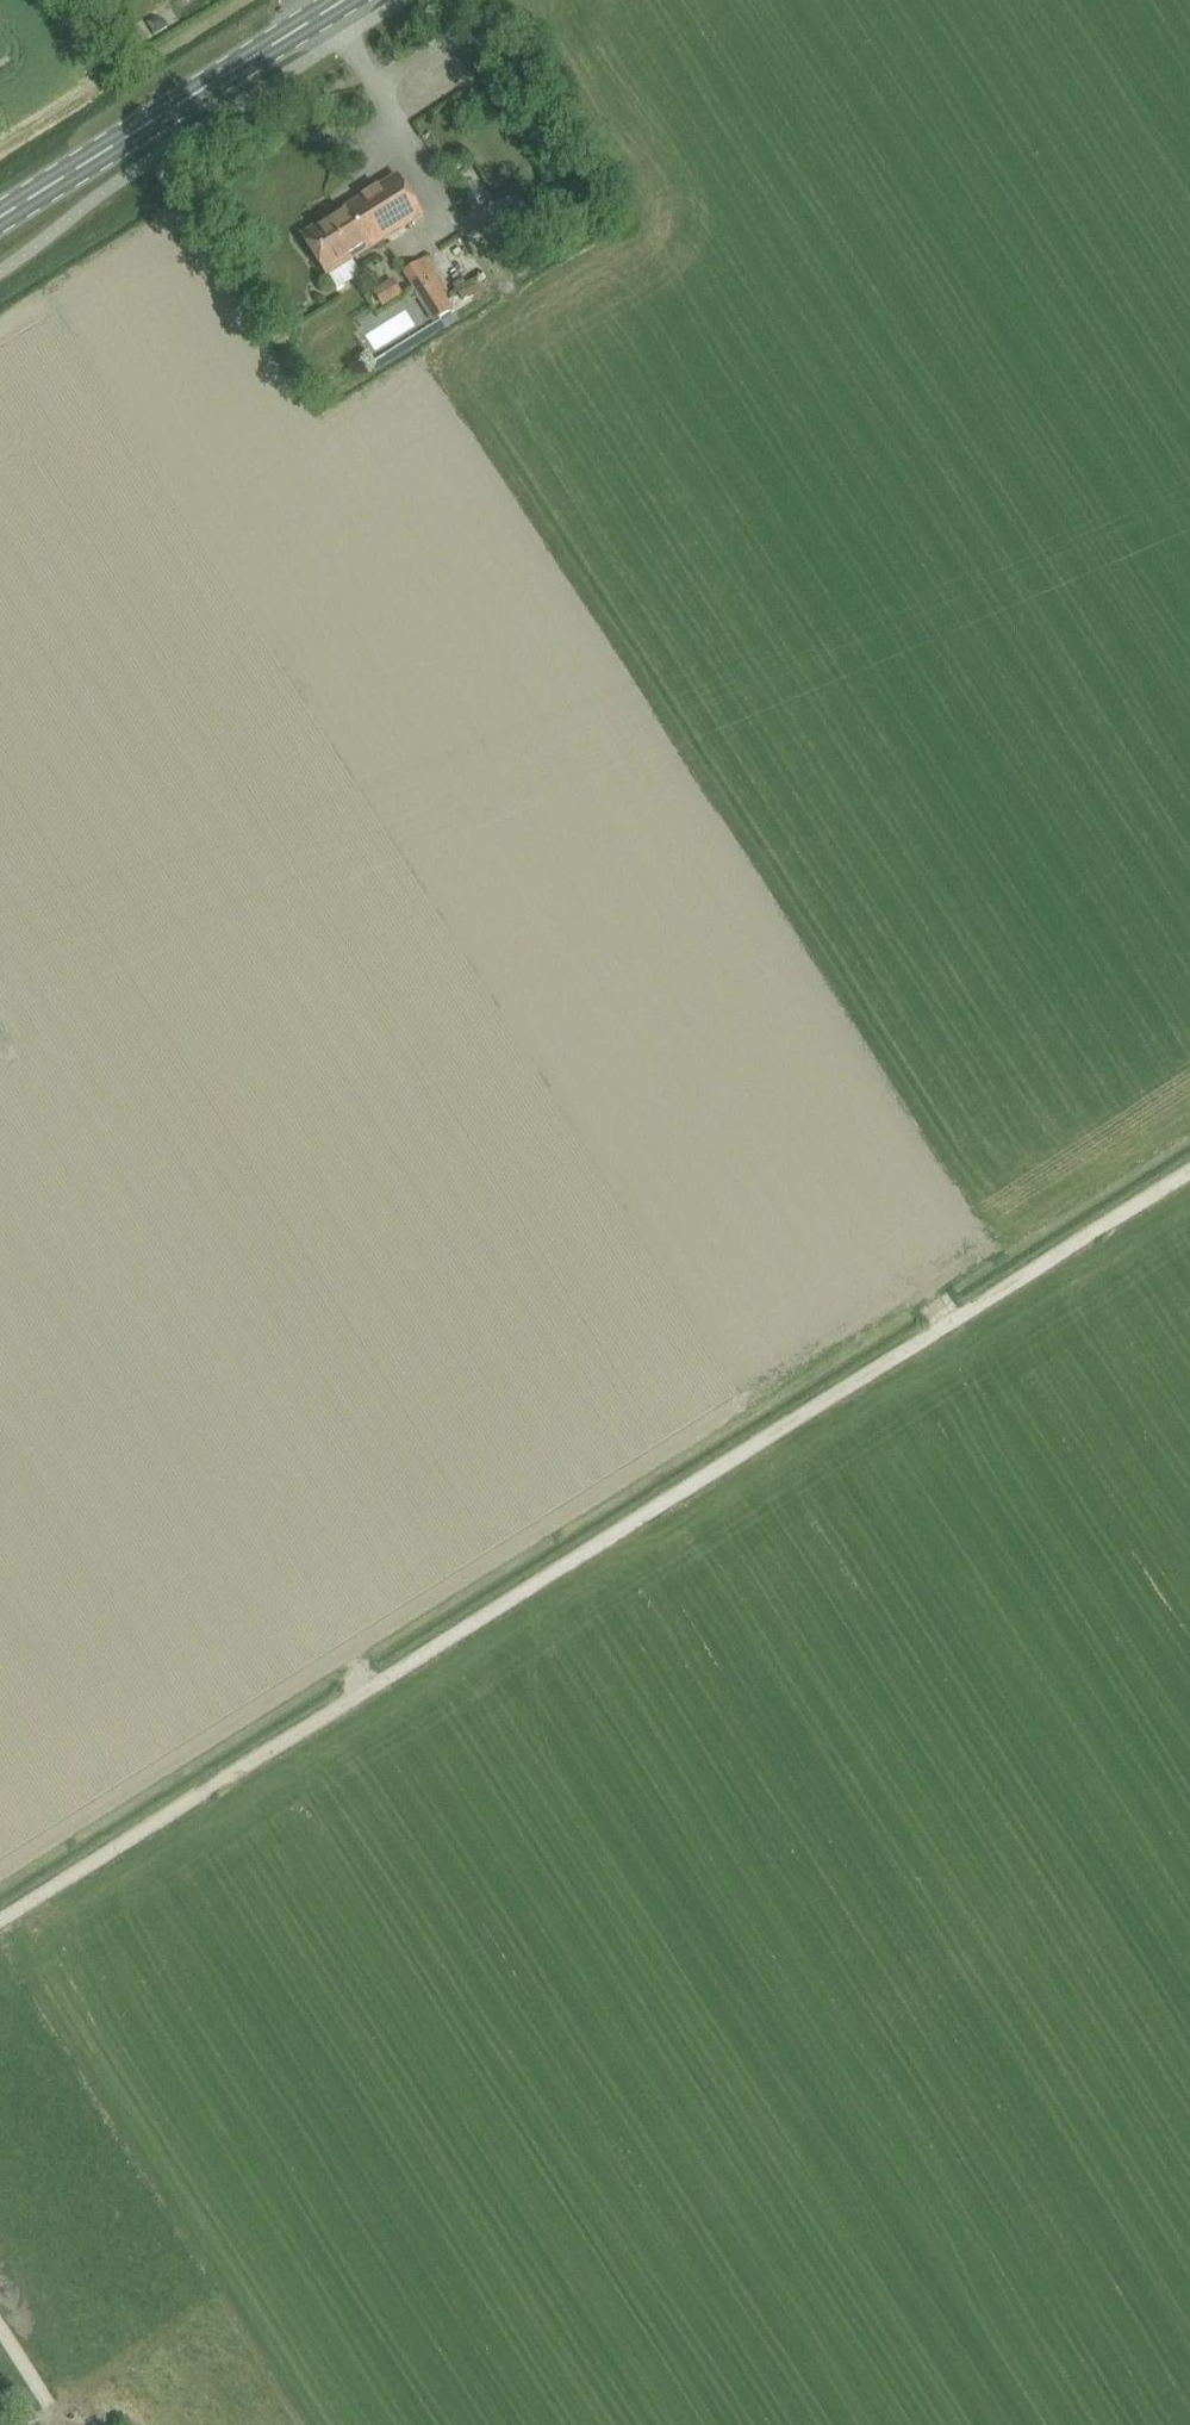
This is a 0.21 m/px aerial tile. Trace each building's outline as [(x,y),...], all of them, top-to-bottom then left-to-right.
[(326,275),(422,216),(397,176),(301,235),(326,275)] [(425,307),(442,297),(422,261),(404,273),(425,307)]
